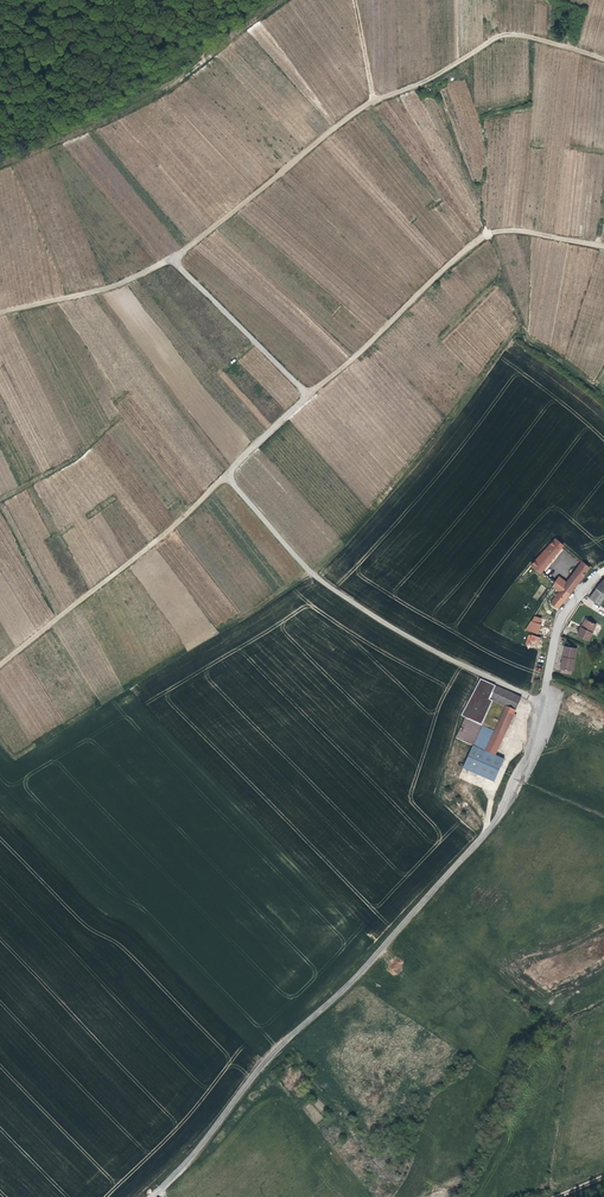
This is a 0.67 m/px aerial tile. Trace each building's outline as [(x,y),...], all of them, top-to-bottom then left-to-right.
[(541,573),(565,545),(557,538),(532,565),(541,573)] [(558,608),(570,593),(590,567),(583,561),(566,583),(558,577),(557,579),(547,572),(545,574),(556,582),(553,586),(559,591),(550,602),(558,608)] [(590,598),(601,603),(603,599),(603,581),(590,598)] [(527,630),(538,634),(541,624),(540,623),(543,618),(536,615),(527,630)] [(581,628),(579,631),(577,634),(581,636),(589,640),(597,625),(588,620),(583,629),(581,628)] [(530,645),(538,648),(540,638),(532,635),(530,645)] [(565,647),(562,660),(561,663),(560,669),(562,670),(571,672),(572,672),(573,668),(574,664),(577,650),(575,650),(565,647)] [(495,782),(496,779),(505,760),(495,755),(505,735),(522,697),(481,679),(462,716),(465,718),(456,737),(474,745),(465,764),(464,768),(495,782)]
